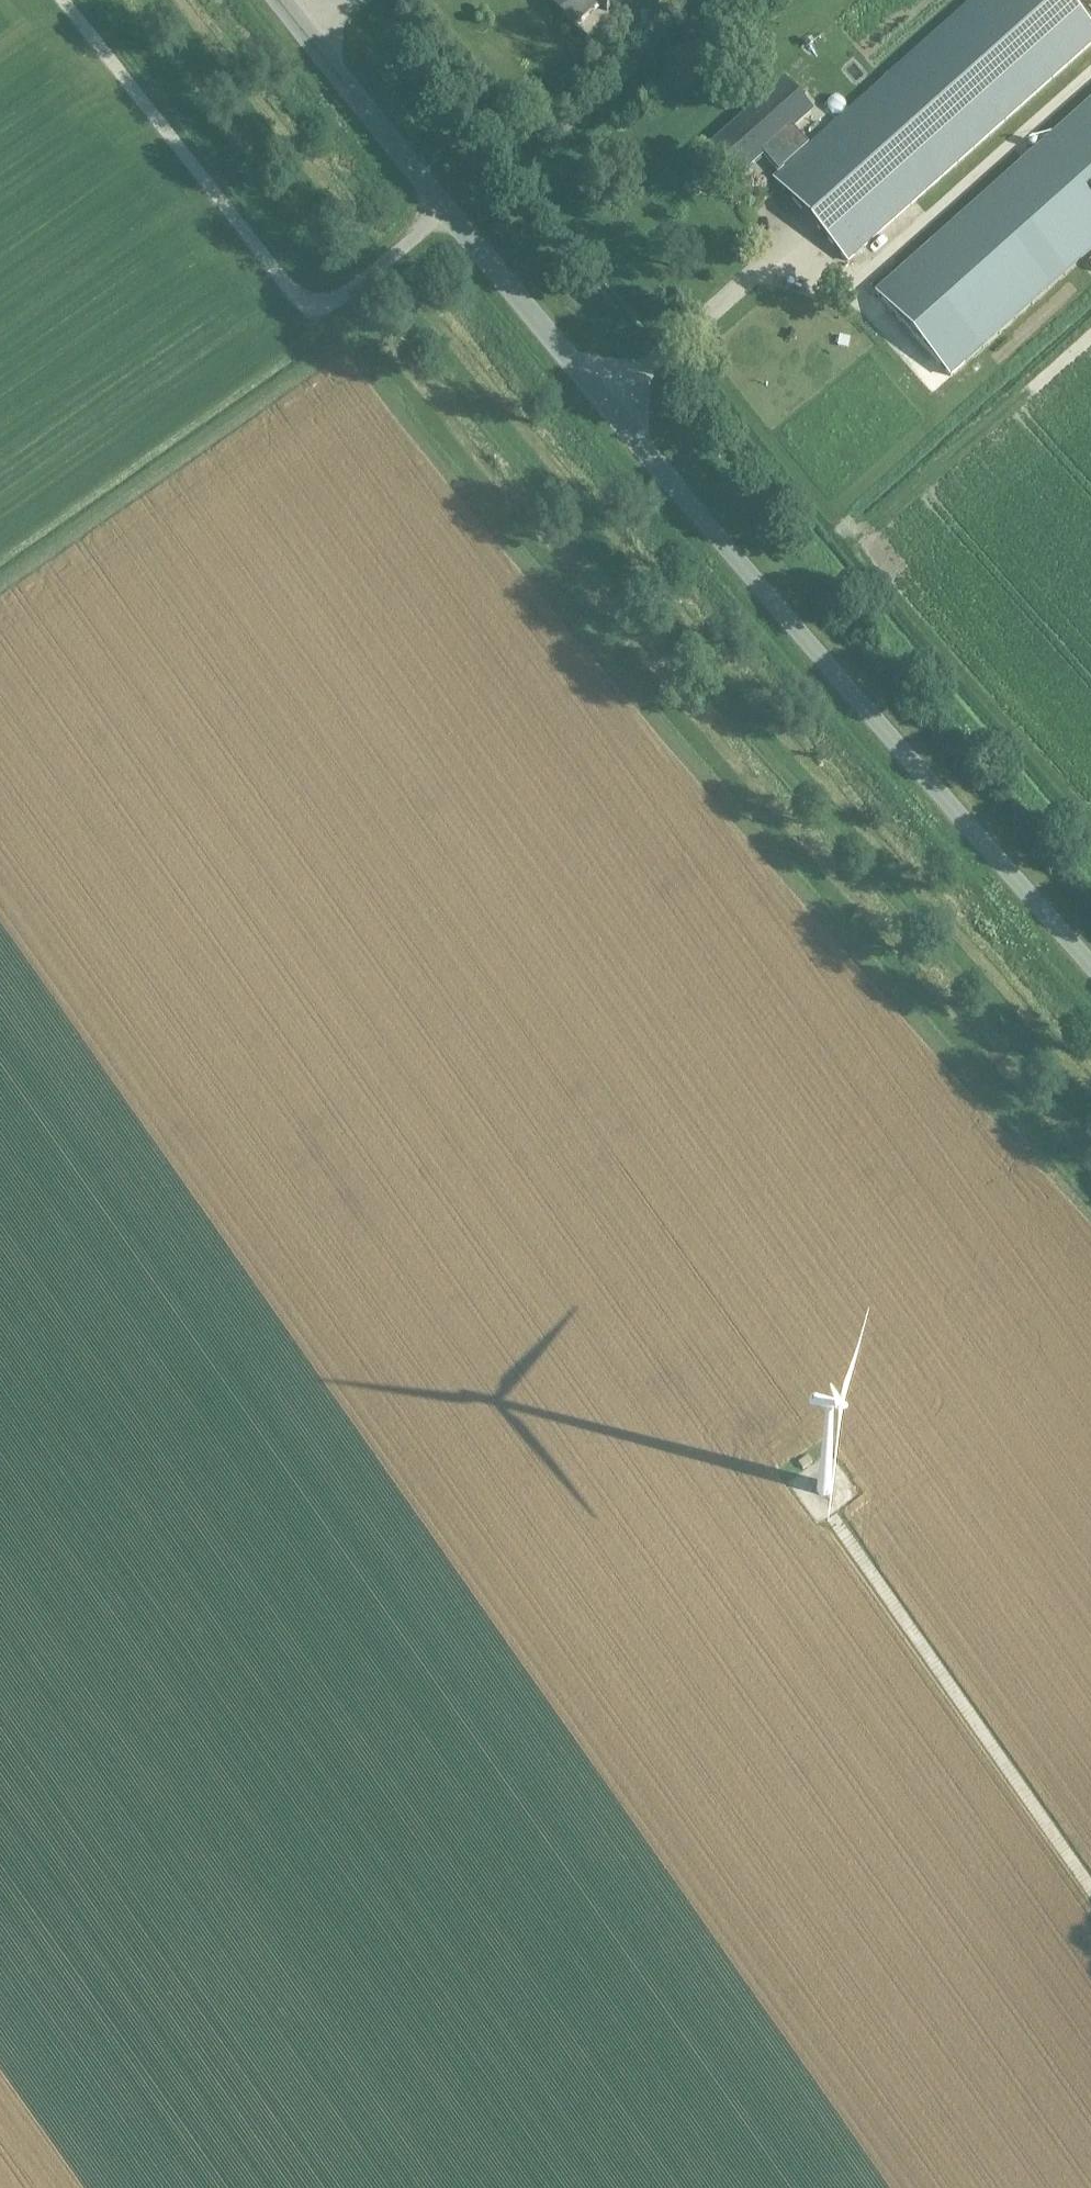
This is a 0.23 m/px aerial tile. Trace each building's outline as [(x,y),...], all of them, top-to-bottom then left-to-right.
[(573,27),(599,3),(607,11),(613,5),(609,0),(549,0),(573,27)] [(809,147),(779,174),(772,180),(845,262),(1090,42),(1090,10),(1082,0),(973,0),(809,147)] [(876,293),(951,376),(1090,251),(1090,101),(876,293)] [(1029,117),(1035,128),(1063,113),(1057,101),(1029,117)] [(702,155),(728,184),(782,136),(756,106),(702,155)]
